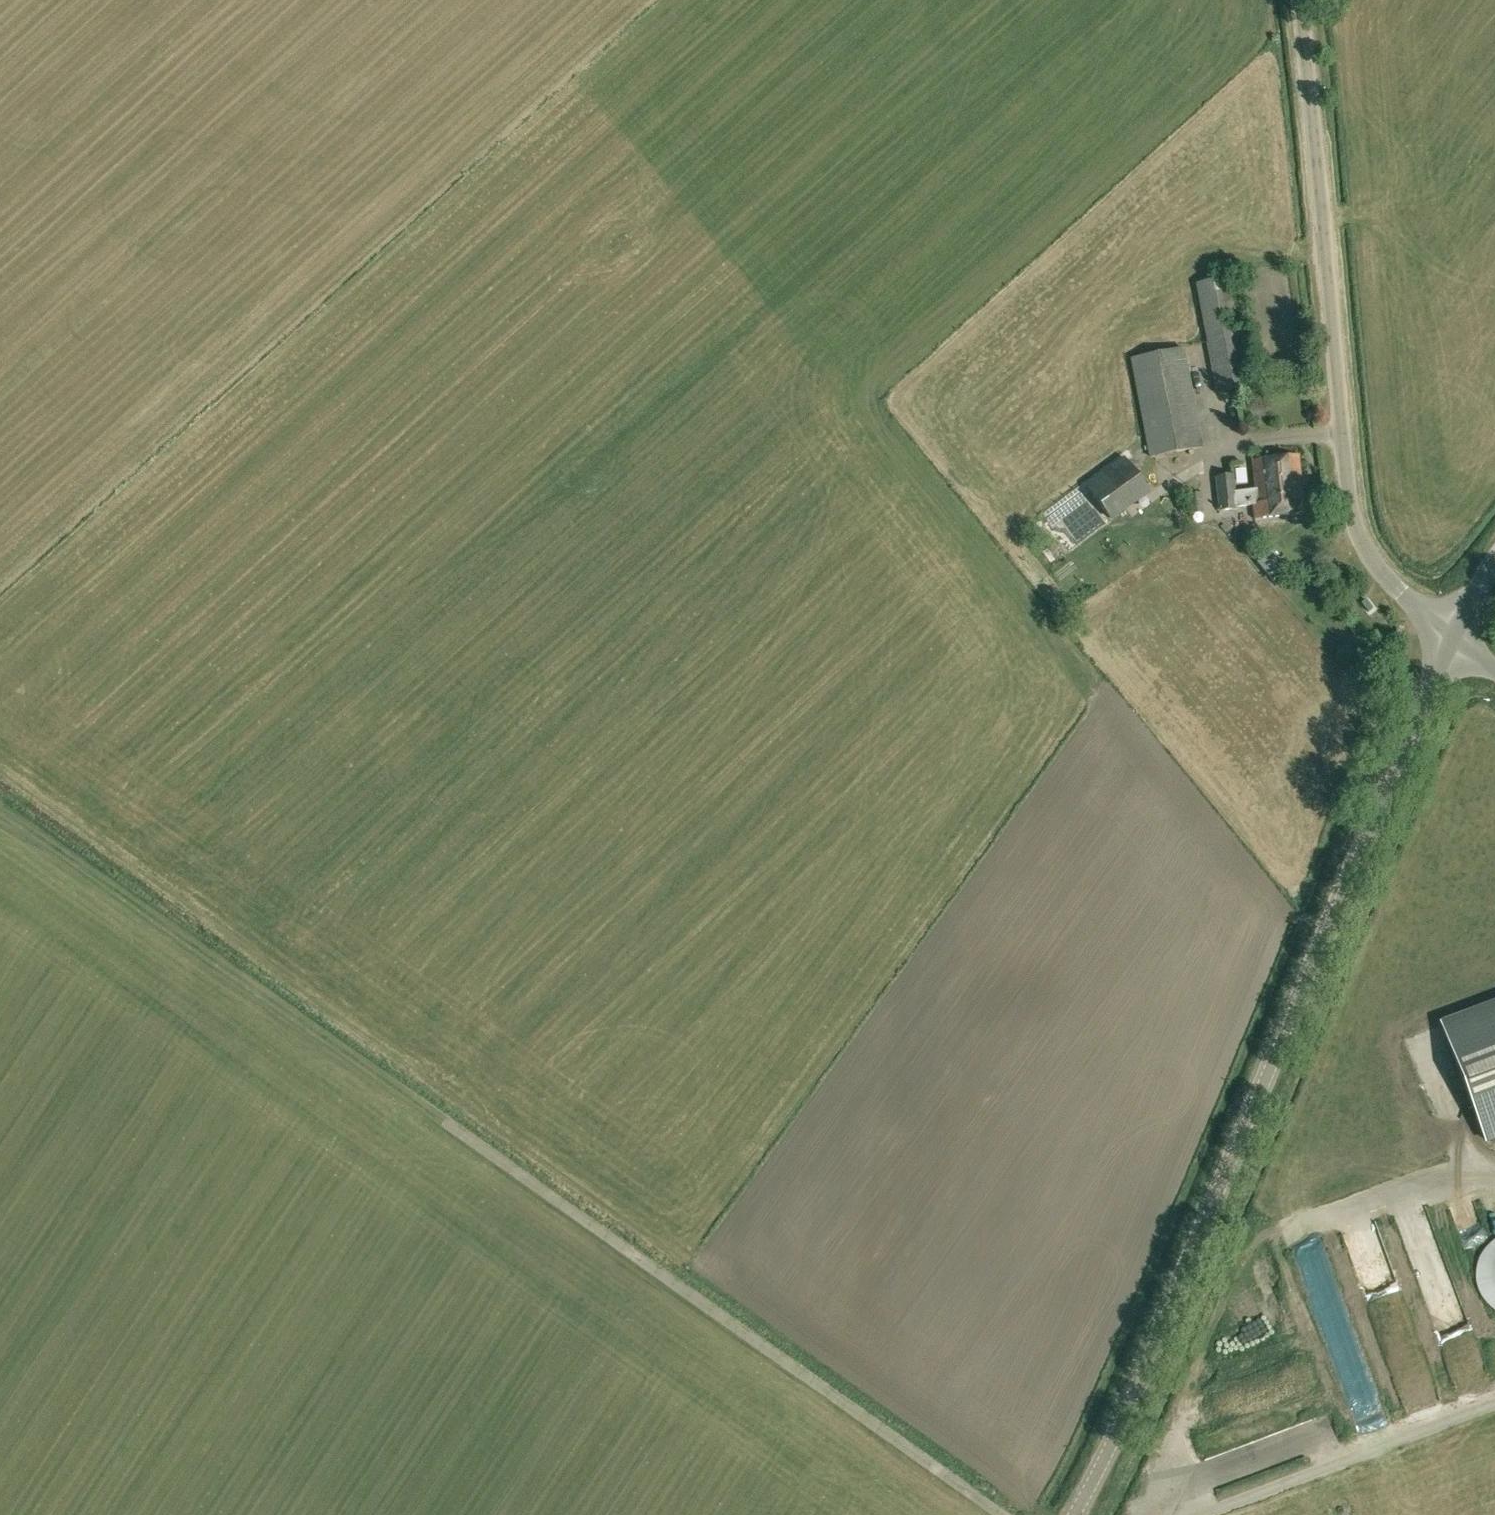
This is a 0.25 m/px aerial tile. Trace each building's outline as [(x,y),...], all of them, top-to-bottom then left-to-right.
[(1197,285),(1219,392),(1251,385),(1228,278),(1197,285)] [(1185,348),(1130,359),(1147,443),(1149,458),(1204,448),(1185,348)] [(1219,510),(1238,508),(1253,507),(1254,520),(1305,514),(1298,456),(1253,461),(1256,490),(1235,492),(1233,476),(1216,478),(1219,510)] [(1125,458),(1085,486),(1111,523),(1151,494),(1125,458)] [(1202,493),(1187,494),(1189,514),(1204,512),(1202,493)] [(1494,1135),(1494,1000),(1442,1020),(1485,1139),(1494,1135)] [(1483,1299),(1491,1307),(1494,1310),(1494,1239),(1487,1246),(1480,1255),(1476,1266),(1475,1278),(1478,1289),(1483,1299)]
